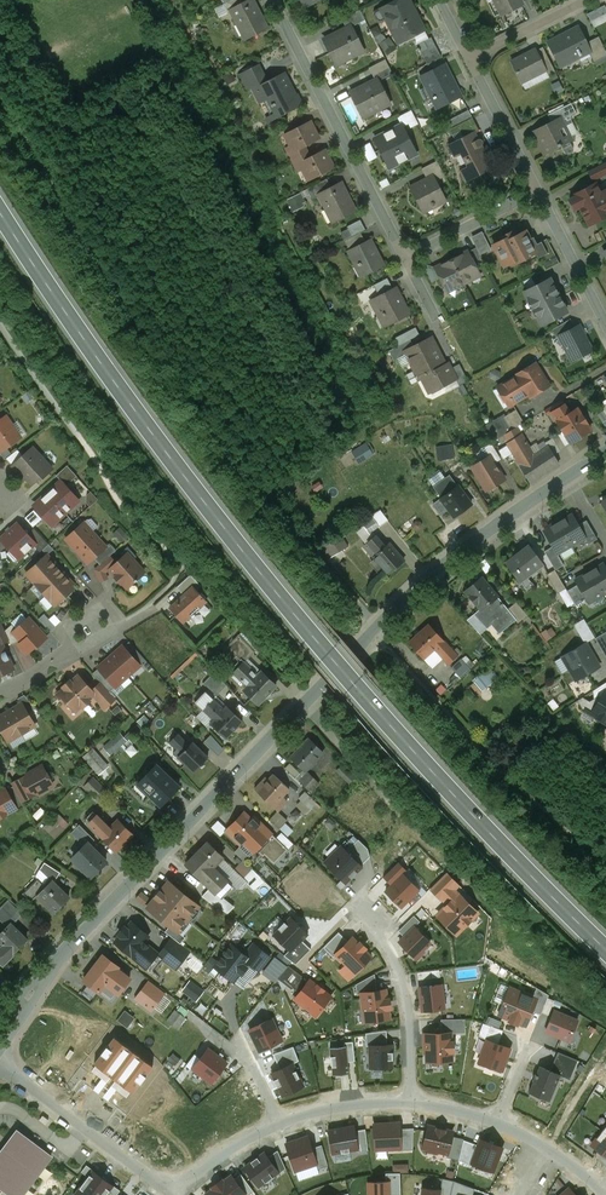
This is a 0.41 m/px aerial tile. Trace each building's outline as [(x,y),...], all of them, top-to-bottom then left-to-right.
[(223,4),(227,12),(231,10),(230,9),(243,3),(241,0),(230,0),(223,4)] [(230,9),(231,10),(244,37),(266,25),(252,0),(249,0),(243,3),(230,9)] [(382,8),(386,17),(384,18),(390,30),(393,29),(398,39),(411,32),(412,36),(425,29),(410,0),(397,0),(382,8)] [(501,15),(523,4),(521,0),(494,0),(501,15)] [(587,14),(591,21),(605,13),(605,9),(604,5),(587,14)] [(359,9),(341,18),(346,28),(351,26),(351,27),(365,20),(359,9)] [(346,28),(340,31),(340,32),(324,40),(336,64),(363,50),(351,27),(351,26),(346,28)] [(560,39),(559,37),(549,42),(560,65),(589,51),(585,43),(579,29),(560,39)] [(585,43),(589,51),(594,62),(605,55),(605,52),(598,36),(585,43)] [(431,37),(423,41),(426,47),(420,51),(427,64),(441,57),(431,37)] [(556,73),(542,47),(536,50),(546,69),(545,70),(548,76),(556,73)] [(535,49),(511,61),(520,80),(531,75),(531,77),(545,70),(546,69),(536,50),(535,49)] [(385,59),(369,67),(373,76),(389,68),(385,59)] [(444,64),(420,76),(425,86),(431,98),(437,108),(461,96),(444,64)] [(295,97),(283,74),(267,82),(258,65),(239,75),(247,89),(253,86),(261,101),(263,100),(272,118),(301,104),(296,96),(295,97)] [(377,78),(368,83),(369,84),(351,93),(363,117),(390,103),(377,78)] [(425,86),(419,89),(425,101),(431,98),(425,86)] [(571,103),(547,115),(552,123),(560,119),(560,120),(576,112),(571,103)] [(411,110),(397,117),(401,125),(401,124),(402,125),(409,122),(408,121),(415,118),(411,110)] [(468,110),(447,121),(451,128),(456,125),(472,117),(468,110)] [(472,117),(456,125),(459,131),(463,137),(474,132),(474,133),(479,131),(472,117)] [(415,118),(408,121),(409,122),(412,127),(418,124),(415,118)] [(552,123),(548,126),(547,125),(534,131),(545,154),(571,141),(560,120),(560,119),(552,123)] [(308,122),(301,126),(300,125),(294,128),(293,130),(289,132),(293,141),(291,142),(292,145),(295,150),(304,146),(317,139),(313,133),(314,130),(310,123),(308,122)] [(402,125),(401,124),(401,125),(387,132),(403,161),(416,154),(410,142),(407,136),(402,125)] [(451,128),(449,129),(452,135),(459,131),(456,125),(451,128)] [(403,161),(387,132),(374,138),(380,150),(383,157),(383,156),(389,168),(403,161)] [(463,137),(449,145),(455,156),(458,161),(459,163),(462,164),(465,163),(466,163),(468,167),(460,171),(465,181),(492,167),(481,145),(482,144),(482,143),(482,141),(481,140),(480,140),(480,139),(478,139),(477,139),(474,133),(474,132),(463,137)] [(370,144),(362,149),(367,160),(376,155),(370,144)] [(292,145),(285,149),(291,160),(307,152),(304,146),(295,150),(292,145)] [(310,157),(301,162),(304,168),(306,171),(308,170),(312,178),(316,175),(318,176),(324,173),(324,171),(331,168),(332,165),(328,158),(326,157),(323,151),(310,157)] [(307,152),(291,160),(297,171),(304,168),(301,162),(310,157),(307,152)] [(437,161),(421,168),(426,178),(428,178),(433,176),(435,181),(445,176),(437,161)] [(588,171),(593,180),(605,173),(605,162),(588,171)] [(428,178),(412,186),(425,211),(432,207),(432,208),(434,207),(434,206),(445,200),(435,181),(433,176),(428,178)] [(327,178),(307,189),(312,199),(320,195),(320,194),(331,188),(327,178)] [(385,179),(378,182),(382,188),(388,185),(385,179)] [(331,188),(320,194),(320,195),(328,210),(330,209),(336,220),(355,210),(341,183),(331,188)] [(600,193),(596,184),(574,195),(575,196),(576,196),(569,199),(575,209),(580,206),(588,221),(605,212),(605,214),(605,190),(600,193)] [(360,220),(347,226),(352,236),(360,232),(365,229),(360,220)] [(525,231),(514,236),(511,231),(502,236),(504,239),(493,244),(504,267),(512,263),(513,265),(536,253),(525,231)] [(352,236),(344,240),(349,251),(366,243),(360,232),(352,236)] [(349,251),(348,252),(356,267),(359,266),(364,274),(382,265),(375,251),(376,251),(370,240),(366,243),(349,251)] [(487,243),(476,248),(480,255),(490,249),(487,243)] [(476,247),(467,252),(467,253),(468,253),(475,266),(483,262),(480,255),(476,248),(476,247)] [(552,250),(541,256),(544,262),(541,263),(545,270),(559,263),(552,250)] [(475,266),(468,253),(467,253),(462,256),(461,255),(452,260),(463,283),(471,278),(471,275),(477,272),(475,266)] [(452,260),(442,265),(443,266),(436,269),(445,288),(452,285),(455,287),(463,283),(452,260)] [(387,278),(373,285),(379,296),(393,289),(387,278)] [(531,278),(523,282),(527,290),(535,286),(531,278)] [(527,290),(524,291),(532,308),(529,310),(529,311),(533,309),(541,325),(567,312),(563,304),(559,297),(558,298),(556,293),(557,293),(554,286),(553,286),(549,278),(535,286),(527,290)] [(379,296),(370,300),(378,316),(382,314),(384,318),(385,317),(387,321),(407,311),(398,294),(396,295),(393,289),(379,296)] [(570,319),(551,330),(556,338),(559,336),(558,336),(574,327),(570,319)] [(591,350),(578,325),(574,327),(559,336),(564,346),(565,346),(572,360),(591,350)] [(415,327),(400,335),(404,343),(410,340),(419,335),(415,327)] [(413,346),(404,351),(406,355),(415,372),(417,371),(427,390),(440,383),(442,386),(455,379),(456,379),(451,368),(448,363),(445,365),(431,337),(413,346)] [(404,343),(388,351),(394,361),(406,355),(404,351),(413,346),(410,340),(404,343)] [(467,381),(459,364),(451,368),(456,379),(455,379),(459,386),(467,381)] [(534,364),(517,375),(497,388),(498,388),(502,395),(505,393),(511,403),(508,404),(509,406),(528,394),(530,397),(548,385),(534,364)] [(28,392),(23,396),(27,402),(33,398),(28,392)] [(564,404),(551,413),(556,422),(569,413),(564,404)] [(569,413),(556,422),(570,443),(590,430),(585,422),(585,421),(582,417),(577,409),(577,408),(569,413)] [(516,410),(504,417),(503,416),(487,426),(495,440),(523,422),(516,410)] [(6,448),(18,439),(9,426),(11,425),(5,416),(0,419),(0,452),(6,448)] [(565,446),(558,434),(552,438),(559,449),(565,446)] [(520,435),(504,445),(514,459),(525,451),(529,448),(520,435)] [(529,448),(525,451),(530,458),(547,447),(542,440),(529,448)] [(357,463),(373,454),(366,441),(350,450),(357,463)] [(453,443),(436,444),(437,458),(454,457),(453,443)] [(23,456),(12,466),(17,471),(19,470),(31,484),(40,476),(42,478),(52,469),(33,447),(23,456)] [(530,458),(519,466),(530,483),(558,464),(547,447),(530,458)] [(11,454),(6,448),(0,452),(0,454),(4,459),(5,458),(11,454)] [(12,466),(23,456),(17,449),(11,454),(5,458),(12,466)] [(525,451),(514,459),(519,466),(530,458),(525,451)] [(490,456),(471,467),(476,475),(475,475),(479,482),(480,481),(484,488),(493,482),(495,485),(504,479),(490,456)] [(62,483),(64,484),(75,475),(67,466),(56,475),(62,483)] [(450,476),(432,488),(440,499),(430,505),(432,508),(433,507),(439,516),(447,510),(452,517),(470,505),(450,476)] [(46,493),(65,514),(72,507),(72,504),(78,499),(64,484),(62,483),(52,492),(50,489),(46,493)] [(65,514),(46,493),(43,496),(45,498),(43,500),(42,500),(34,507),(50,524),(56,519),(59,519),(65,514)] [(33,510),(25,517),(33,526),(42,519),(33,510)] [(578,525),(571,514),(557,523),(571,546),(584,538),(585,537),(578,525)] [(11,527),(1,536),(20,557),(40,540),(27,525),(20,518),(11,527)] [(597,539),(586,520),(578,525),(585,537),(584,538),(588,544),(597,539)] [(106,547),(105,547),(83,522),(66,538),(88,563),(94,558),(106,547)] [(557,523),(543,531),(552,546),(557,554),(571,546),(557,523)] [(340,532),(323,542),(331,555),(348,546),(340,532)] [(376,536),(367,544),(372,550),(369,553),(373,557),(385,547),(376,536)] [(106,547),(94,558),(99,564),(116,550),(110,543),(105,547),(106,547)] [(47,555),(53,550),(48,544),(42,550),(47,555)] [(385,547),(373,557),(387,575),(403,562),(388,544),(385,547)] [(543,564),(528,545),(505,563),(519,581),(520,581),(519,580),(541,564),(542,564),(543,564)] [(563,565),(557,554),(552,546),(544,551),(555,570),(563,565)] [(144,572),(127,553),(116,563),(110,569),(116,576),(115,577),(120,583),(121,582),(127,588),(134,581),(135,581),(137,580),(136,579),(144,572)] [(47,555),(26,574),(55,605),(60,600),(61,602),(69,595),(67,594),(70,591),(73,589),(70,585),(72,583),(63,573),(60,569),(61,568),(56,563),(55,564),(53,561),(47,555)] [(96,571),(99,583),(108,580),(106,573),(110,569),(116,563),(111,557),(96,571)] [(603,563),(589,572),(602,595),(605,592),(605,569),(603,563)] [(554,569),(546,574),(557,593),(565,588),(554,569)] [(602,595),(589,572),(575,580),(586,599),(588,603),(602,595)] [(190,574),(176,587),(182,595),(192,586),(196,590),(200,586),(190,574)] [(495,594),(481,578),(465,591),(480,609),(474,614),(487,628),(495,621),(502,630),(515,620),(516,620),(507,609),(495,594)] [(577,584),(567,590),(575,605),(586,599),(577,584)] [(182,595),(179,598),(180,600),(170,609),(183,624),(191,616),(190,615),(198,607),(199,609),(207,602),(196,590),(192,586),(182,595)] [(527,615),(516,602),(507,609),(516,620),(515,620),(517,623),(527,615)] [(487,628),(474,614),(467,620),(480,634),(487,628)] [(28,618),(16,629),(13,632),(20,640),(22,642),(18,645),(27,654),(36,645),(37,646),(47,638),(28,618)] [(56,627),(48,618),(42,623),(50,632),(56,627)] [(428,622),(408,642),(422,657),(433,648),(443,639),(428,622)] [(20,640),(13,632),(16,629),(11,625),(5,630),(1,623),(0,623),(0,643),(1,642),(2,643),(8,640),(11,644),(18,641),(20,640)] [(254,651),(238,634),(227,646),(240,661),(241,660),(243,662),(254,651)] [(601,634),(595,638),(605,657),(605,643),(601,634)] [(443,639),(433,648),(438,653),(448,645),(443,639)] [(14,669),(2,643),(1,642),(0,643),(0,676),(14,669)] [(599,667),(586,644),(563,657),(577,680),(599,667)] [(140,665),(122,646),(110,657),(127,676),(140,665)] [(459,677),(474,665),(466,655),(451,668),(459,677)] [(127,676),(110,657),(97,668),(115,687),(127,676)] [(260,672),(257,675),(243,662),(233,673),(246,686),(243,689),(259,704),(276,687),(260,672)] [(472,679),(482,691),(499,677),(489,665),(472,679)] [(214,672),(203,684),(216,696),(226,685),(214,672)] [(92,690),(78,675),(71,682),(69,680),(62,687),(64,688),(56,695),(64,703),(66,702),(75,712),(81,706),(83,707),(90,701),(88,700),(93,696),(95,694),(92,690)] [(115,699),(101,682),(92,690),(95,694),(93,696),(104,708),(115,699)] [(226,706),(223,709),(205,692),(195,702),(213,720),(210,723),(225,738),(242,721),(226,706)] [(604,692),(601,698),(598,696),(589,701),(584,709),(592,714),(593,712),(599,716),(600,719),(605,723),(605,693),(604,692)] [(32,705),(24,695),(17,699),(20,704),(22,703),(25,709),(32,705)] [(589,701),(582,697),(577,701),(582,708),(584,709),(589,701)] [(25,709),(22,703),(20,704),(8,711),(21,734),(35,726),(28,713),(25,709)] [(32,705),(25,709),(28,713),(36,709),(32,705)] [(8,711),(0,716),(0,728),(0,729),(8,742),(21,734),(8,711)] [(173,730),(165,738),(170,742),(178,734),(178,735),(178,734),(173,730)] [(102,745),(110,755),(128,741),(121,731),(102,745)] [(178,735),(178,734),(170,742),(170,743),(176,749),(181,753),(189,745),(178,735)] [(308,739),(290,757),(305,771),(323,753),(308,739)] [(181,753),(177,757),(193,772),(207,757),(192,742),(189,745),(181,753)] [(82,756),(99,774),(110,764),(93,746),(82,756)] [(289,763),(284,768),(295,778),(300,773),(289,763)] [(35,771),(11,784),(21,801),(38,792),(39,795),(50,789),(48,786),(52,784),(42,765),(34,770),(35,771)] [(179,788),(155,765),(137,783),(161,806),(179,788)] [(313,778),(308,772),(299,782),(305,787),(313,778)] [(92,774),(82,785),(99,800),(109,789),(92,774)] [(290,789),(274,774),(256,794),(278,814),(289,802),(283,797),(290,789)] [(5,790),(0,793),(0,798),(4,805),(2,806),(7,814),(16,809),(5,790)] [(305,793),(299,799),(309,808),(315,802),(305,793)] [(56,838),(70,822),(58,811),(44,827),(56,838)] [(256,850),(269,837),(262,830),(264,827),(254,817),(251,820),(244,813),(226,831),(241,846),(244,843),(254,853),(256,850)] [(110,829),(97,816),(89,824),(102,836),(110,829)] [(102,836),(102,837),(116,851),(132,834),(118,820),(110,829),(102,836)] [(71,833),(84,846),(88,843),(90,845),(95,840),(80,825),(71,833)] [(265,855),(274,864),(288,850),(264,827),(262,830),(269,837),(256,850),(263,857),(265,855)] [(346,841),(341,845),(362,866),(370,857),(368,849),(358,840),(352,847),(346,841)] [(90,845),(88,843),(84,846),(73,858),(75,861),(74,862),(83,871),(84,870),(91,877),(107,862),(90,845)] [(222,856),(207,843),(187,866),(201,879),(212,867),(222,856)] [(324,862),(346,884),(363,867),(362,866),(341,845),(324,862)] [(242,860),(234,869),(242,877),(251,868),(242,860)] [(384,877),(392,885),(403,874),(407,870),(399,862),(384,877)] [(59,874),(43,864),(39,871),(55,881),(59,874)] [(212,867),(201,879),(216,892),(227,880),(212,867)] [(452,888),(455,891),(460,885),(447,873),(432,888),(441,898),(452,888)] [(386,891),(401,907),(419,890),(403,874),(392,885),(386,891)] [(36,880),(21,895),(30,903),(36,897),(44,888),(36,880)] [(227,880),(216,892),(222,898),(233,886),(227,880)] [(198,906),(168,881),(160,891),(159,891),(154,897),(155,898),(147,908),(170,926),(177,932),(178,931),(198,906)] [(53,885),(50,883),(44,888),(36,897),(54,914),(68,900),(53,885)] [(457,934),(477,913),(455,891),(452,888),(441,898),(448,905),(438,915),(457,934)] [(20,914),(6,902),(1,908),(14,921),(20,914)] [(278,928),(285,922),(278,916),(266,928),(274,935),(279,929),(278,928)] [(399,931),(404,937),(414,927),(420,922),(414,916),(399,931)] [(291,917),(286,923),(285,922),(278,928),(279,929),(274,935),(289,950),(291,952),(302,940),(308,934),(303,928),(303,927),(298,922),(297,923),(291,917)] [(0,933),(0,962),(3,965),(14,954),(13,954),(21,946),(26,940),(9,923),(0,933)] [(148,936),(132,923),(115,942),(131,956),(142,942),(143,942),(148,936)] [(177,932),(170,926),(165,932),(180,944),(185,937),(178,931),(177,932)] [(424,952),(423,951),(430,943),(414,927),(404,937),(399,942),(417,959),(424,952)] [(334,958),(337,955),(336,954),(349,942),(339,932),(323,947),(334,958)] [(349,942),(336,954),(337,955),(355,973),(372,957),(364,950),(366,948),(360,943),(359,944),(353,938),(349,942)] [(311,949),(302,940),(291,952),(289,950),(284,955),(296,964),(311,949)] [(187,954),(170,941),(159,955),(176,968),(187,954)] [(143,942),(142,942),(131,956),(145,967),(157,954),(143,942)] [(253,944),(244,956),(250,960),(248,962),(258,970),(269,957),(253,944)] [(244,956),(231,946),(215,967),(234,981),(240,973),(241,974),(246,967),(245,967),(248,962),(250,960),(244,956)] [(93,969),(84,979),(101,994),(112,980),(119,972),(118,972),(110,965),(102,958),(93,969)] [(293,988),(301,977),(302,976),(289,965),(278,979),(292,989),(293,988)] [(119,972),(112,980),(123,990),(134,977),(122,967),(118,972),(119,972)] [(439,970),(418,973),(419,980),(440,977),(439,970)] [(362,994),(378,991),(375,974),(356,985),(357,995),(362,994)] [(293,988),(300,993),(295,999),(316,1015),(331,996),(310,980),(308,983),(301,977),(293,988)] [(190,978),(181,990),(194,999),(203,987),(190,978)] [(166,994),(149,981),(136,998),(153,1011),(166,994)] [(441,985),(420,987),(423,1011),(444,1009),(441,985)] [(510,988),(503,1005),(502,1004),(499,1012),(500,1012),(499,1015),(510,1019),(509,1021),(518,1025),(519,1023),(526,1026),(532,1011),(537,999),(533,997),(510,988)] [(537,988),(533,997),(537,999),(532,1011),(541,1015),(542,1012),(548,998),(549,995),(537,988)] [(387,1000),(386,990),(378,991),(362,994),(366,1021),(389,1018),(388,1009),(390,1008),(389,999),(387,1000)] [(202,1019),(214,1003),(201,993),(189,1008),(202,1019)] [(548,998),(542,1012),(549,1015),(554,1001),(548,998)] [(174,1026),(183,1018),(176,1010),(167,1018),(174,1026)] [(554,1011),(546,1031),(570,1041),(578,1021),(554,1011)] [(260,1051),(282,1041),(271,1019),(250,1029),(260,1051)] [(441,1020),(442,1034),(451,1033),(465,1033),(465,1019),(441,1020)] [(487,1032),(490,1025),(483,1023),(478,1036),(485,1039),(487,1032)] [(487,1032),(501,1037),(503,1030),(490,1025),(487,1032)] [(369,1046),(369,1045),(387,1044),(387,1031),(366,1033),(366,1046),(369,1046)] [(487,1040),(498,1044),(501,1037),(487,1032),(485,1039),(487,1040)] [(442,1034),(424,1034),(425,1053),(427,1053),(427,1062),(452,1061),(452,1052),(454,1052),(453,1042),(452,1042),(451,1033),(442,1034)] [(153,1067),(115,1037),(95,1064),(133,1093),(153,1067)] [(498,1044),(487,1040),(479,1063),(502,1071),(510,1048),(498,1044)] [(346,1046),(348,1061),(355,1061),(353,1041),(344,1042),(344,1046),(346,1046)] [(370,1069),(393,1068),(393,1060),(393,1052),(392,1052),(392,1044),(387,1044),(369,1045),(369,1046),(370,1069)] [(274,1055),(281,1069),(294,1063),(300,1061),(293,1046),(274,1055)] [(344,1046),(330,1048),(333,1075),(349,1073),(348,1061),(346,1046),(344,1046)] [(212,1083),(227,1064),(208,1049),(193,1068),(212,1083)] [(558,1052),(550,1071),(560,1075),(570,1079),(578,1060),(558,1052)] [(304,1086),(294,1063),(281,1069),(272,1073),(282,1096),(304,1086)] [(550,1071),(540,1066),(536,1075),(535,1074),(535,1076),(537,1076),(535,1081),(533,1080),(533,1081),(534,1081),(529,1092),(550,1101),(560,1075),(550,1071)] [(374,1125),(376,1150),(400,1148),(401,1148),(400,1129),(399,1124),(374,1125)] [(350,1151),(358,1150),(359,1150),(355,1131),(355,1126),(328,1130),(332,1154),(341,1153),(350,1152),(350,1151)] [(453,1132),(428,1126),(423,1148),(429,1149),(428,1151),(437,1154),(438,1151),(447,1154),(448,1154),(452,1136),(453,1132)] [(414,1128),(400,1129),(401,1148),(400,1148),(400,1151),(413,1150),(414,1128)] [(365,1129),(355,1131),(359,1150),(358,1150),(358,1152),(369,1151),(365,1129)] [(0,1188),(3,1190),(9,1194),(22,1194),(51,1156),(17,1130),(1,1152),(0,1153),(0,1189),(0,1188)] [(592,1145),(605,1156),(605,1134),(603,1131),(592,1145)] [(464,1139),(452,1136),(448,1154),(447,1154),(447,1157),(459,1160),(464,1140),(464,1139)] [(312,1149),(308,1137),(286,1144),(295,1171),(316,1164),(317,1164),(312,1149)] [(502,1147),(481,1139),(479,1146),(472,1164),(493,1172),(502,1147)] [(472,1166),(472,1164),(479,1146),(464,1140),(459,1160),(459,1161),(472,1166)] [(329,1166),(322,1145),(312,1149),(317,1164),(316,1164),(318,1170),(329,1166)] [(268,1157),(279,1172),(279,1173),(286,1168),(278,1150),(268,1157)] [(259,1187),(279,1172),(268,1157),(264,1153),(245,1167),(259,1187)] [(113,1185),(92,1171),(74,1194),(75,1194),(106,1194),(108,1192),(113,1185)] [(390,1194),(401,1194),(400,1173),(386,1173),(386,1182),(390,1181),(390,1194)] [(234,1179),(246,1194),(245,1194),(250,1194),(254,1192),(241,1174),(234,1179)] [(246,1194),(234,1179),(231,1175),(223,1182),(222,1180),(212,1187),(213,1189),(205,1194),(245,1194),(246,1194)] [(441,1194),(451,1194),(454,1181),(442,1178),(441,1189),(442,1189),(441,1194)] [(390,1181),(386,1182),(368,1182),(368,1194),(390,1194),(390,1181)] [(475,1189),(454,1181),(451,1194),(452,1194),(473,1194),(475,1189)] [(113,1185),(108,1192),(112,1194),(116,1194),(119,1190),(113,1185)]
